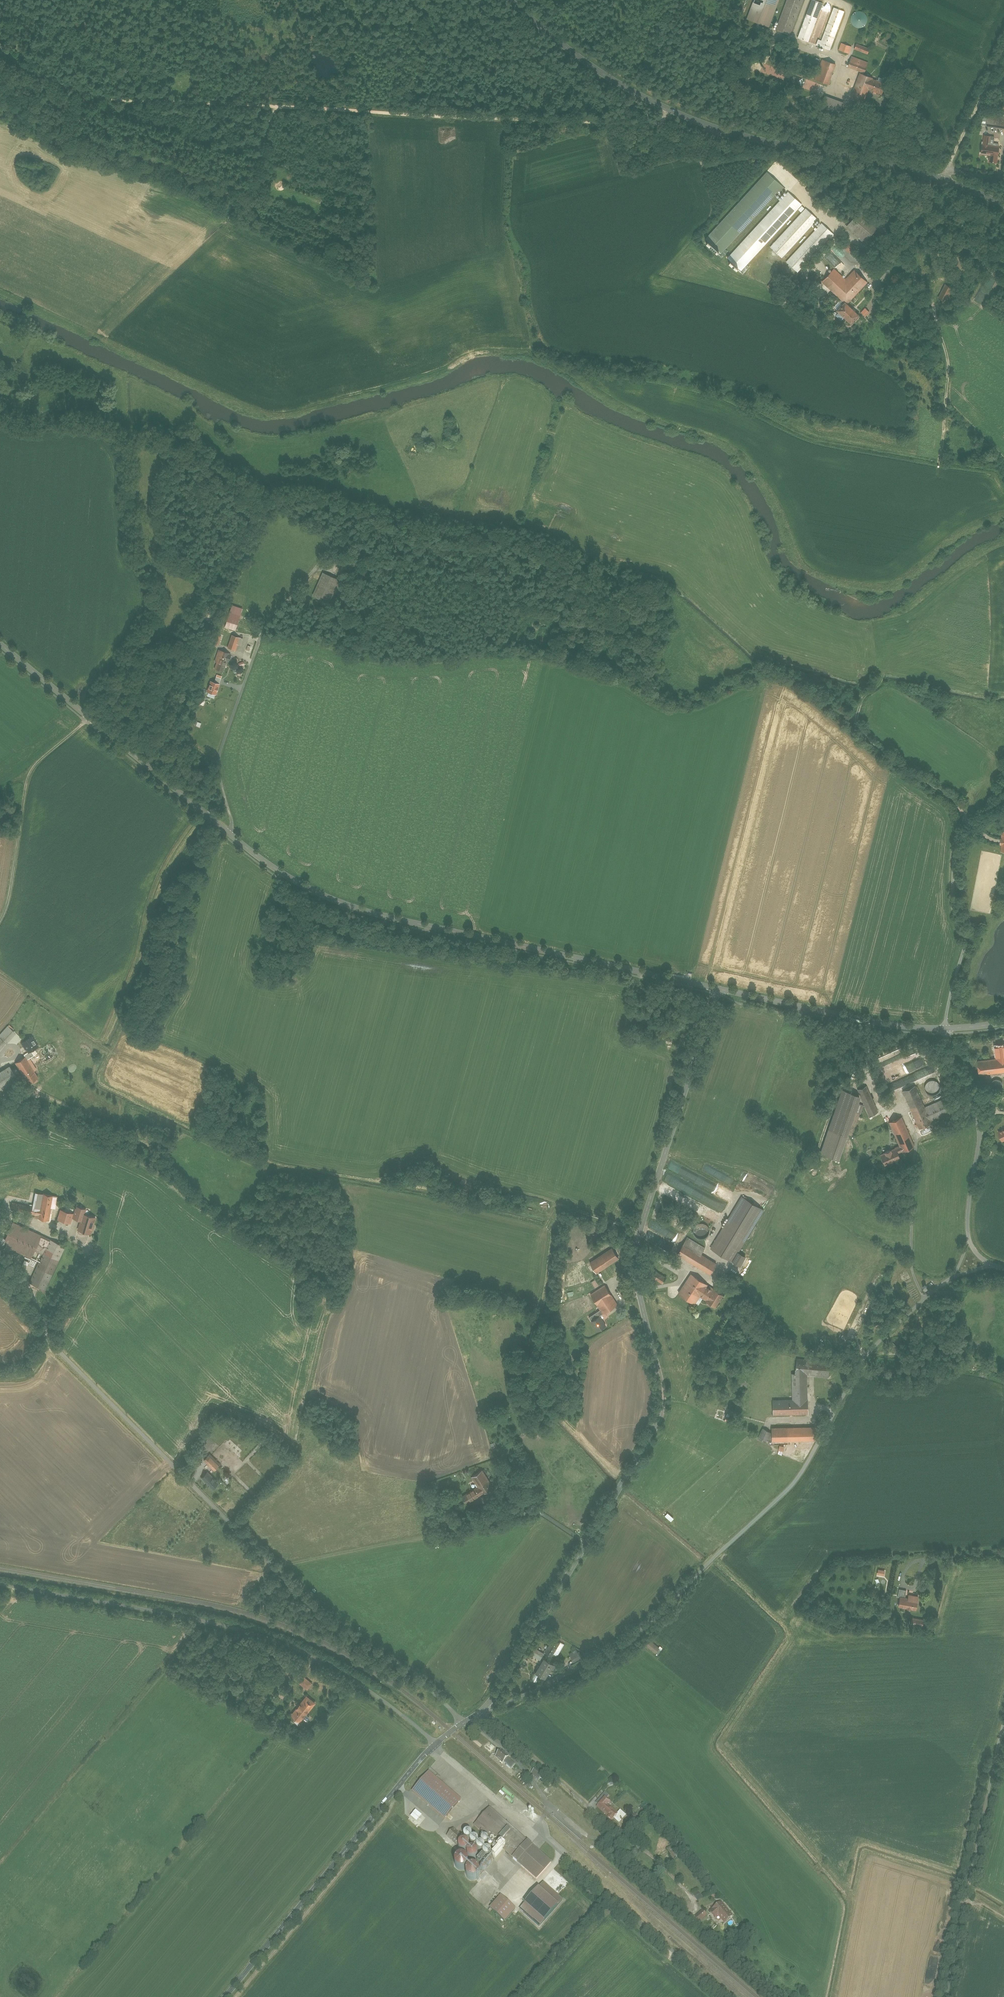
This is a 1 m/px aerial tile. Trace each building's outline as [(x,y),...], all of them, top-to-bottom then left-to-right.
[(747,19),(770,27),(780,0),(754,0),(747,19)] [(776,30),(790,35),(803,0),(787,0),(776,30)] [(816,0),(812,0),(798,37),(809,41),(823,3),(816,0)] [(821,16),(826,18),(831,7),(826,4),(821,16)] [(845,11),(834,7),(822,40),(819,39),(817,45),(830,50),(845,11)] [(869,22),(861,10),(849,17),(857,29),(869,22)] [(852,46),(842,43),(839,50),(849,53),(852,46)] [(870,48),(857,43),(855,48),(868,53),(870,48)] [(868,62),(852,56),(848,66),(864,72),(868,62)] [(836,64),(823,59),(815,79),(829,84),(836,64)] [(873,78),(860,73),(851,97),(864,102),(869,89),(873,78)] [(869,89),(882,94),(886,83),(883,82),(878,80),(873,78),(869,89)] [(817,92),(820,84),(810,80),(809,85),(808,84),(807,89),(817,92)] [(844,102),(826,95),(823,103),(841,109),(844,102)] [(988,114),(988,117),(987,124),(987,125),(1003,127),(1003,116),(988,114)] [(995,136),(984,134),(982,153),(990,154),(989,162),(997,163),(999,145),(994,144),(995,136)] [(768,171),(707,237),(723,252),(784,186),(768,171)] [(789,191),(728,257),(742,269),(799,208),(803,204),(789,191)] [(770,245),(783,257),(818,218),(806,207),(802,211),(770,245)] [(823,222),(788,261),(799,271),(835,233),(823,222)] [(833,254),(828,259),(838,269),(840,267),(838,264),(839,263),(841,265),(842,263),(833,254)] [(834,268),(822,281),(844,301),(846,303),(867,281),(855,269),(846,278),(834,268)] [(724,274),(732,278),(734,273),(727,269),(724,274)] [(948,302),(953,288),(942,284),(937,298),(948,302)] [(837,309),(851,322),(859,314),(846,303),(844,301),(837,309)] [(864,317),(869,312),(865,307),(860,312),(864,317)] [(350,559),(348,565),(357,568),(359,562),(350,559)] [(343,581),(323,574),(314,596),(334,604),(343,581)] [(228,613),(225,626),(235,629),(239,615),(228,613)] [(218,645),(220,635),(215,633),(212,643),(218,645)] [(238,637),(231,635),(228,647),(235,649),(238,637)] [(227,662),(230,653),(217,649),(214,661),(216,662),(214,669),(223,671),(226,662),(227,662)] [(215,694),(219,683),(210,680),(207,691),(215,694)] [(0,1034),(0,1050),(16,1032),(8,1025),(0,1034)] [(31,1036),(21,1042),(27,1051),(37,1045),(31,1036)] [(980,1074),(1003,1071),(1003,1043),(994,1044),(996,1057),(978,1060),(980,1074)] [(882,1063),(886,1072),(906,1063),(902,1054),(882,1063)] [(24,1057),(16,1062),(28,1081),(36,1075),(24,1057)] [(914,1061),(901,1068),(904,1074),(917,1068),(914,1061)] [(0,1071),(0,1088),(17,1077),(9,1065),(0,1071)] [(867,1085),(857,1089),(859,1093),(862,1094),(861,1097),(869,1116),(878,1112),(867,1085)] [(916,1085),(903,1090),(919,1127),(932,1122),(928,1113),(925,1106),(916,1085)] [(841,1088),(820,1152),(840,1159),(855,1111),(861,1113),(864,1105),(859,1103),(861,1097),(862,1094),(859,1093),(841,1088)] [(949,1095),(925,1106),(928,1113),(952,1103),(949,1095)] [(897,1147),(899,1152),(915,1145),(902,1116),(889,1121),(899,1144),(896,1146),(897,1147)] [(881,1154),(885,1163),(901,1156),(899,1152),(897,1147),(881,1154)] [(683,1164),(679,1175),(690,1179),(695,1180),(696,1177),(698,1177),(699,1174),(687,1169),(688,1166),(683,1164)] [(57,1195),(35,1191),(32,1206),(31,1213),(35,1214),(34,1217),(49,1220),(51,1207),(55,1208),(57,1195)] [(743,1196),(711,1246),(733,1259),(738,1250),(764,1209),(743,1196)] [(31,1213),(32,1206),(13,1203),(12,1210),(31,1213)] [(84,1213),(85,1208),(75,1205),(73,1213),(72,1217),(80,1220),(82,1220),(84,1213)] [(73,1213),(61,1209),(58,1219),(70,1222),(72,1217),(73,1213)] [(78,1229),(91,1233),(95,1216),(84,1213),(82,1220),(80,1220),(78,1229)] [(40,1235),(13,1223),(3,1244),(30,1257),(34,1249),(40,1235)] [(708,1238),(708,1223),(694,1223),(694,1238),(708,1238)] [(40,1235),(34,1249),(43,1254),(50,1239),(40,1235)] [(705,1248),(687,1237),(677,1254),(710,1274),(717,1263),(701,1253),(705,1248)] [(30,1282),(45,1289),(65,1246),(50,1239),(43,1254),(30,1282)] [(589,1261),(597,1272),(619,1258),(612,1246),(589,1261)] [(747,1256),(738,1250),(733,1259),(741,1265),(747,1256)] [(666,1276),(655,1269),(651,1275),(662,1282),(666,1276)] [(707,1283),(692,1273),(680,1292),(695,1302),(699,1296),(706,1284),(707,1283)] [(590,1294),(603,1313),(618,1303),(605,1284),(590,1294)] [(716,1306),(723,1295),(706,1284),(699,1296),(716,1306)] [(64,1314),(55,1330),(60,1333),(69,1317),(64,1314)] [(591,1321),(598,1331),(607,1325),(599,1315),(591,1321)] [(772,1399),(773,1414),(808,1413),(808,1376),(828,1378),(829,1361),(796,1358),(795,1373),(791,1373),(792,1398),(772,1399)] [(772,1431),(772,1440),(816,1439),(816,1425),(772,1426),(772,1431)] [(763,1427),(758,1437),(767,1441),(772,1431),(763,1427)] [(220,1464),(210,1454),(204,1460),(214,1470),(220,1464)] [(195,1469),(200,1459),(195,1457),(191,1467),(195,1469)] [(493,1486),(483,1469),(472,1476),(478,1486),(462,1495),(466,1503),(493,1486)] [(218,1482),(207,1471),(202,1477),(212,1488),(218,1482)] [(671,1521),(673,1518),(667,1512),(664,1515),(671,1521)] [(901,1595),(899,1605),(917,1609),(920,1595),(909,1593),(909,1597),(906,1596),(901,1595)] [(924,1619),(912,1617),(911,1624),(923,1627),(924,1619)] [(650,1639),(646,1645),(655,1652),(660,1647),(650,1639)] [(551,1657),(559,1643),(555,1640),(553,1645),(549,1642),(544,1653),(551,1657)] [(576,1650),(569,1654),(574,1663),(583,1658),(579,1652),(578,1653),(576,1650)] [(554,1665),(544,1659),(535,1673),(545,1679),(554,1665)] [(312,1682),(305,1676),(300,1682),(307,1688),(312,1682)] [(307,1694),(291,1713),(300,1720),(316,1701),(307,1694)] [(504,1764),(511,1770),(515,1765),(501,1753),(496,1759),(503,1765),(504,1764)] [(536,1769),(531,1775),(539,1781),(544,1775),(536,1769)] [(459,1801),(427,1773),(410,1793),(442,1821),(459,1801)] [(605,1796),(596,1806),(612,1819),(621,1826),(623,1823),(627,1827),(636,1815),(632,1811),(629,1815),(605,1796)] [(551,1863),(487,1809),(475,1823),(508,1851),(505,1855),(536,1881),(551,1863)] [(414,1810),(408,1816),(415,1822),(421,1815),(414,1810)] [(447,1836),(458,1845),(464,1838),(463,1836),(454,1828),(447,1836)] [(680,1854),(673,1845),(667,1849),(671,1855),(670,1855),(673,1859),(680,1854)] [(464,1871),(470,1875),(473,1870),(467,1866),(464,1871)] [(518,1911),(539,1929),(563,1902),(542,1883),(518,1911)] [(702,1897),(697,1890),(693,1894),(697,1900),(702,1897)] [(488,1908),(503,1922),(513,1910),(498,1896),(488,1908)] [(733,1916),(721,1901),(710,1910),(715,1916),(717,1914),(724,1923),(733,1916)] [(706,1914),(702,1910),(695,1917),(699,1921),(706,1914)]
